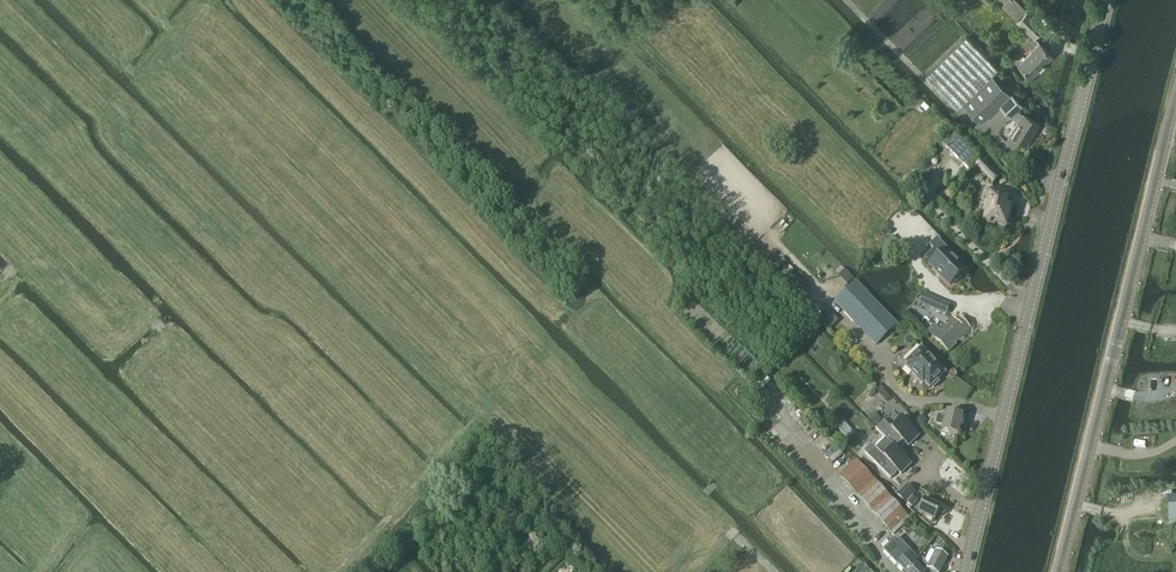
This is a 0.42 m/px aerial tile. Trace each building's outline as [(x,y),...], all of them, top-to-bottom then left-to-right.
[(1018,0),(1010,0),(1003,6),(1034,38),(1045,27),(1028,9),(1027,10),(1018,0)] [(966,36),(926,76),(959,109),(963,104),(982,123),(1000,105),(1010,94),(993,76),(999,69),(966,36)] [(1031,77),(1053,55),(1040,42),(1018,64),(1031,77)] [(1010,94),(1000,105),(1010,116),(1011,116),(1018,120),(1007,137),(1024,147),(1040,122),(1022,112),(1018,109),(1023,105),(1012,92),(1010,94)] [(968,169),(973,164),(974,163),(979,158),(953,133),(943,144),(968,169)] [(999,176),(981,160),(975,165),(993,182),(999,176)] [(988,215),(985,228),(996,231),(995,234),(1006,236),(1007,231),(1012,208),(1009,207),(1010,201),(1006,200),(1007,198),(1001,196),(1002,193),(992,191),(987,215),(988,215)] [(893,235),(882,245),(891,256),(902,246),(893,235)] [(937,239),(931,245),(939,254),(936,256),(938,258),(931,265),(950,285),(954,281),(956,283),(962,276),(960,274),(964,270),(956,262),(958,260),(937,239)] [(847,285),(854,279),(845,270),(839,276),(847,285)] [(876,345),(898,324),(856,281),(835,302),(876,345)] [(928,295),(923,305),(933,310),(934,310),(939,299),(928,295)] [(971,330),(959,319),(956,321),(954,319),(947,325),(944,322),(937,329),(934,326),(928,331),(949,353),(971,330)] [(929,389),(945,373),(922,349),(916,354),(906,365),(929,389)] [(891,398),(882,389),(878,393),(887,402),(891,398)] [(958,436),(963,416),(947,412),(945,418),(939,416),(936,425),(943,427),(942,432),(958,436)] [(927,421),(922,416),(916,421),(922,426),(927,421)] [(884,421),(876,429),(886,438),(893,446),(899,451),(906,445),(908,447),(920,436),(902,419),(892,429),(884,421)] [(843,421),(837,427),(848,439),(854,433),(843,421)] [(872,444),(864,452),(868,456),(891,478),(898,472),(902,475),(912,464),(899,451),(893,446),(886,438),(876,448),(872,444)] [(893,534),(909,518),(856,460),(840,476),(893,534)] [(902,489),(897,495),(905,503),(911,497),(902,489)] [(918,500),(913,496),(907,502),(912,506),(918,500)] [(935,521),(941,507),(924,500),(918,513),(935,521)] [(884,550),(898,566),(905,571),(925,571),(916,563),(919,560),(900,540),(898,537),(884,550)] [(928,542),(923,539),(919,544),(925,548),(928,542)] [(916,563),(925,571),(926,571),(927,571),(940,571),(948,557),(936,551),(935,552),(930,550),(925,560),(922,558),(919,560),(916,563)]
